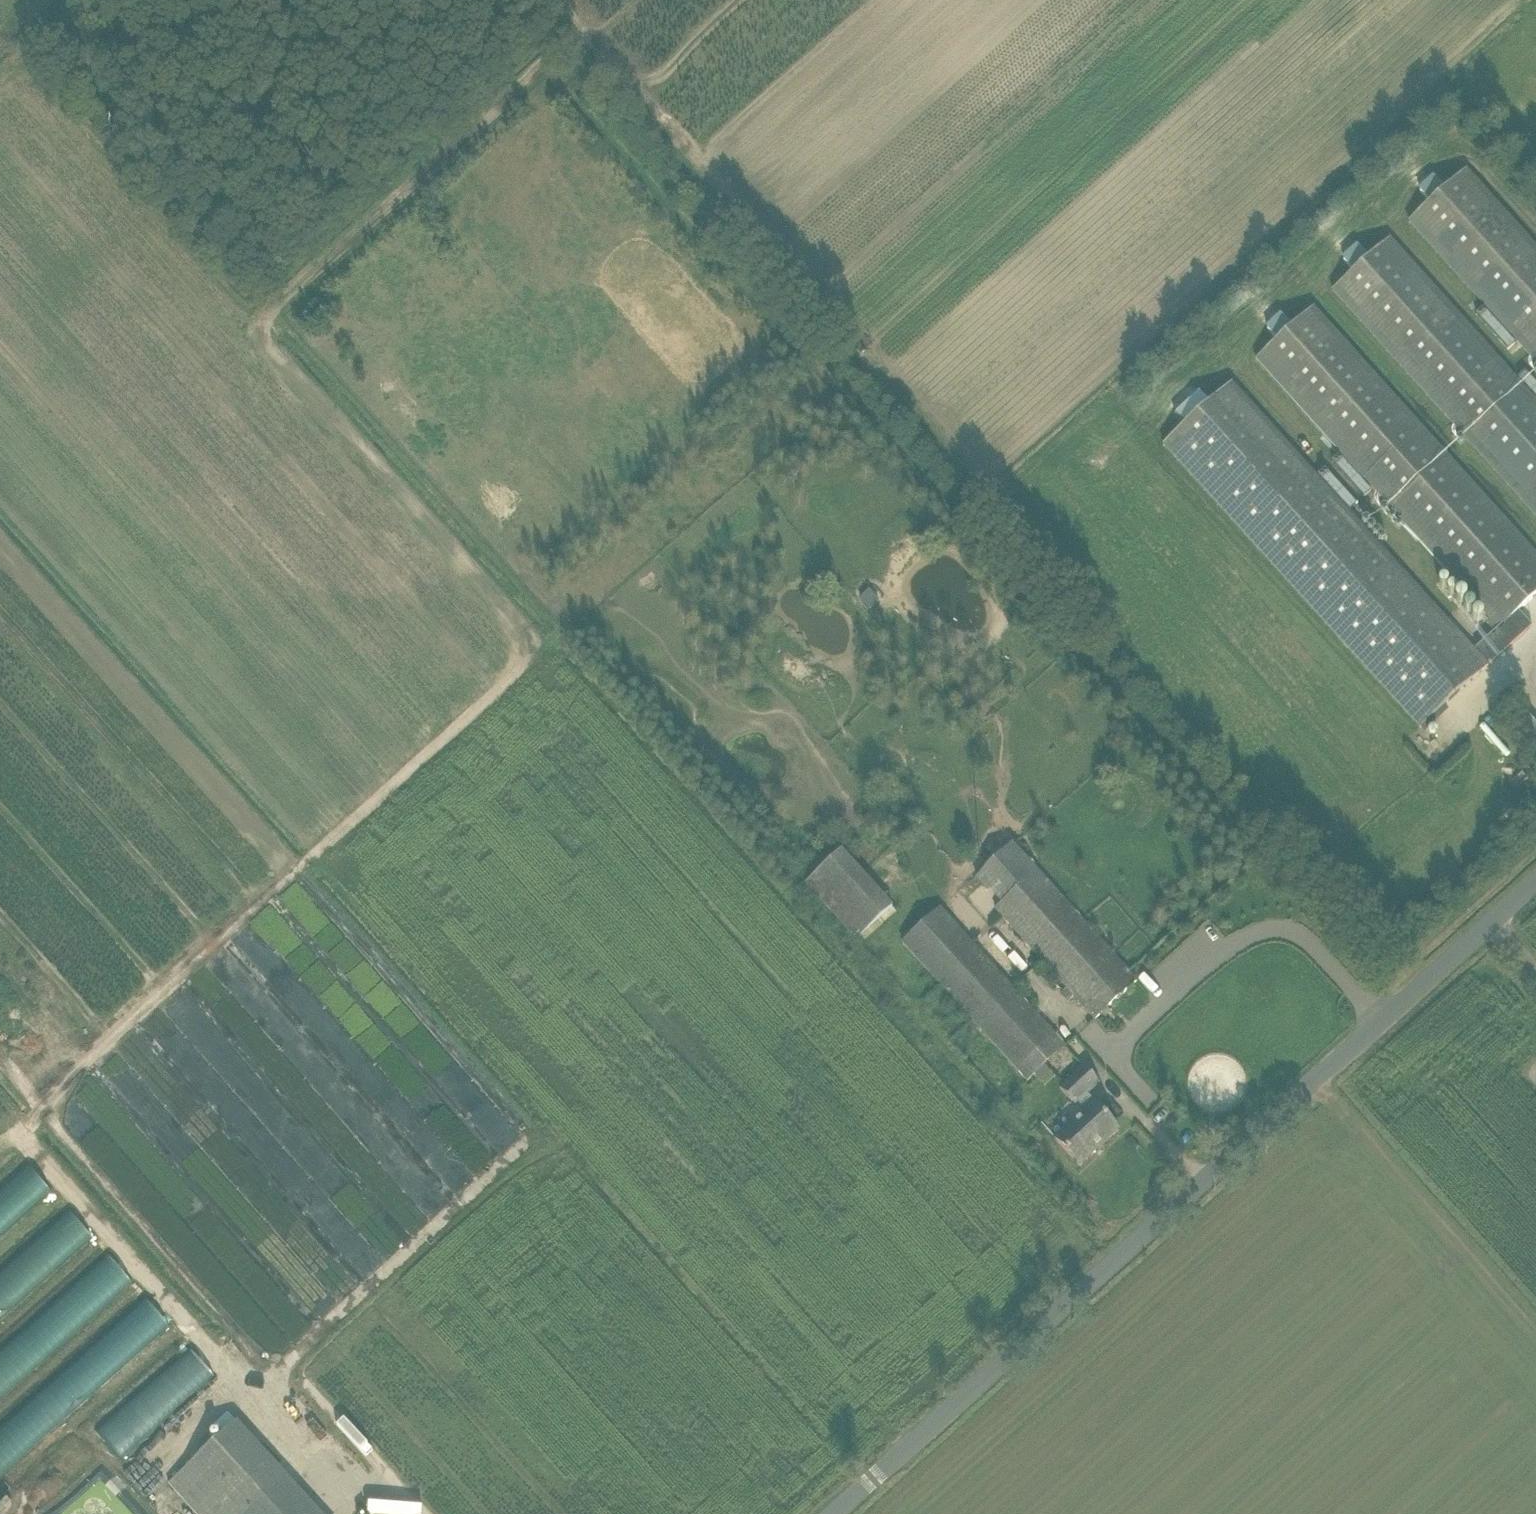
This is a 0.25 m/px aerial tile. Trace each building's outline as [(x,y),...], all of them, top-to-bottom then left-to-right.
[(1429,204),(1408,223),(1535,365),(1535,249),(1465,170),(1444,190),(1432,178),(1417,190),(1429,204)] [(1535,518),(1535,402),(1389,240),(1368,259),(1356,246),(1341,259),(1353,273),(1331,292),(1535,518)] [(1313,309),(1292,329),(1280,315),(1265,328),(1278,342),(1256,361),(1486,614),(1498,628),(1518,610),(1518,611),(1535,595),(1535,555),(1313,309)] [(1474,650),(1231,382),(1209,402),(1199,391),(1174,413),(1185,424),(1162,445),(1419,728),(1488,665),(1487,664),(1474,650)] [(1491,664),(1532,626),(1518,611),(1518,610),(1498,628),(1474,650),(1487,664),(1489,662),(1491,664)] [(810,877),(863,934),(893,905),(841,849),(810,877)] [(995,909),(1094,1020),(1136,981),(1037,871),(995,909)] [(902,942),(1027,1080),(1065,1046),(940,908),(902,942)] [(1086,1109),(1054,1138),(1079,1166),(1118,1130),(1086,1095),(1099,1083),(1084,1067),(1060,1088),(1075,1104),(1079,1101),(1086,1109)] [(52,1190),(28,1161),(0,1186),(0,1237),(52,1190)] [(92,1237),(68,1208),(0,1269),(0,1320),(92,1237)] [(132,1283),(108,1254),(0,1351),(0,1401),(132,1283)] [(170,1327),(146,1297),(0,1431),(0,1477),(170,1327)] [(96,1431),(123,1461),(215,1379),(190,1349),(96,1431)] [(194,1513),(319,1513),(237,1422),(168,1485),(194,1513)]
